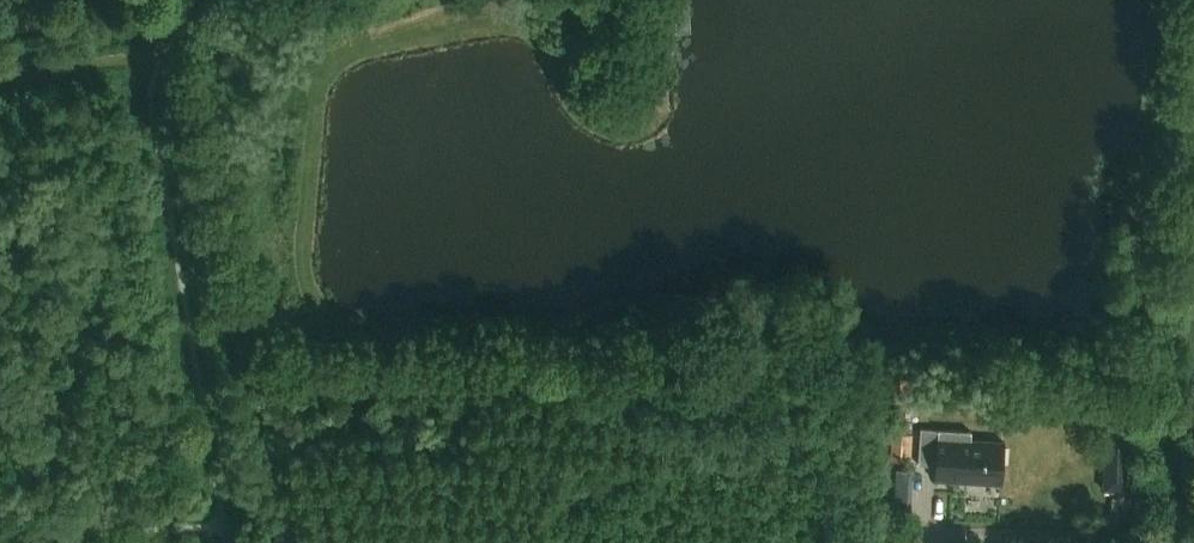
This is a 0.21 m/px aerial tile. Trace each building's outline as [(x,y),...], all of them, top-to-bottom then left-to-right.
[(1001,489),(1004,442),(1003,441),(1003,443),(972,441),(972,432),(921,429),(919,464),(920,464),(920,463),(937,464),(935,485),(937,486),(937,478),(1001,481),(1000,489),(1001,489)] [(1130,491),(1132,430),(1104,429),(1102,490),(1130,491)] [(910,431),(893,430),(891,457),(909,458),(910,431)]
